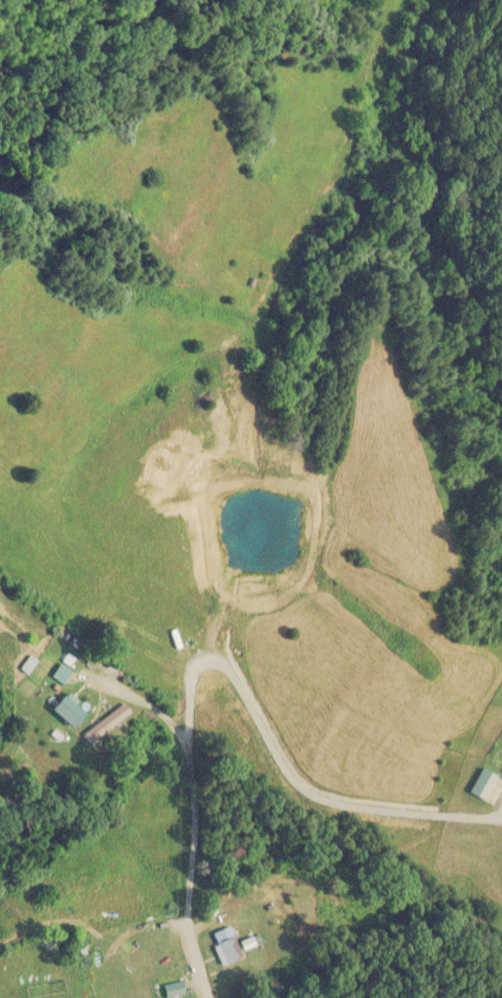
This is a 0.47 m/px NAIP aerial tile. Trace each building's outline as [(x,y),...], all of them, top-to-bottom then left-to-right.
[(35,662),(29,657),(19,668),(26,673),(35,662)] [(61,685),(70,672),(59,664),(50,677),(61,685)] [(68,729),(84,714),(64,693),(49,708),(68,729)] [(216,943),(225,964),(241,956),(231,936),(216,943)] [(183,994),(180,982),(162,986),(165,997),(167,997),(183,994)]
